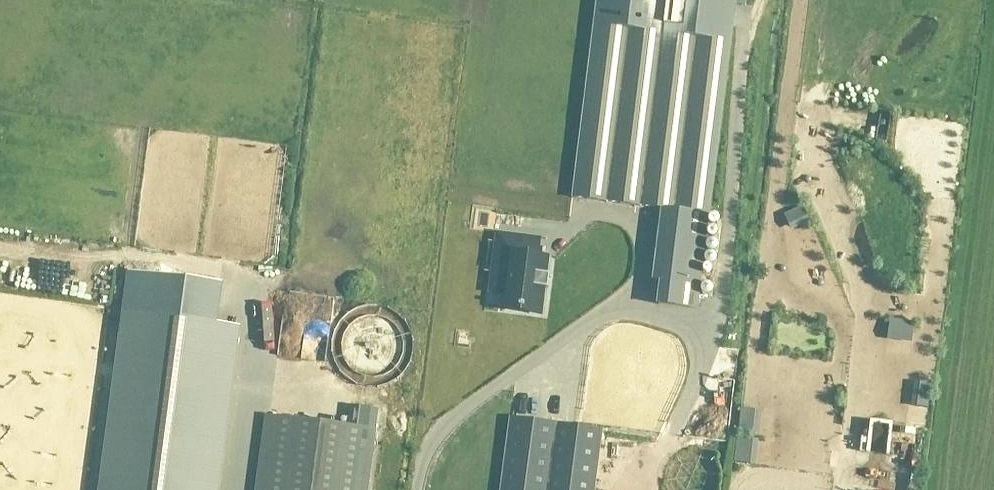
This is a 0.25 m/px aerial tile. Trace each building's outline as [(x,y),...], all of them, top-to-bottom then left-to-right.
[(560,209),(650,221),(643,277),(690,283),(730,0),(589,0),(560,209)] [(483,244),(478,287),(492,289),(488,316),(526,321),(529,298),(533,299),(535,286),(530,285),(533,267),(521,266),(523,249),(483,244)] [(101,489),(214,489),(235,330),(212,327),(218,286),(130,275),(101,489)] [(267,360),(271,313),(259,312),(255,358),(267,360)] [(268,346),(291,351),(298,323),(275,318),(268,346)] [(371,431),(268,418),(258,489),(363,489),(371,431)] [(600,432),(509,420),(500,489),(592,489),(600,432)] [(735,440),(732,465),(750,467),(753,443),(735,440)] [(454,455),(443,463),(450,473),(461,465),(454,455)]
